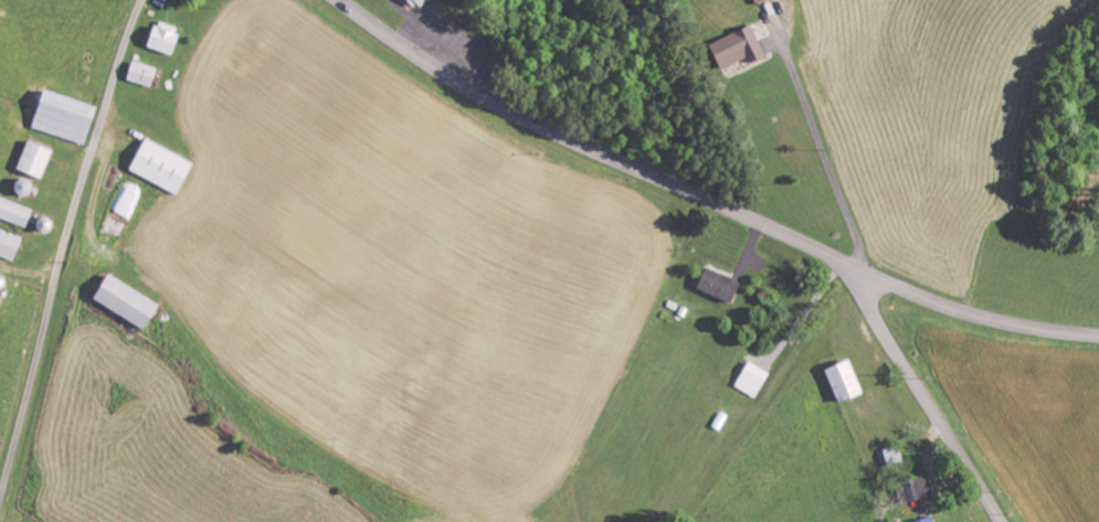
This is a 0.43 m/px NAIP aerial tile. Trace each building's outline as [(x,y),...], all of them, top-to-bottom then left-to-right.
[(427,0),(403,0),(414,12),(427,0)] [(143,47),(169,57),(179,32),(152,22),(143,47)] [(717,70),(743,58),(746,64),(763,56),(748,25),(705,46),(717,70)] [(123,81),(148,87),(153,68),(128,62),(123,81)] [(27,130),(81,144),(91,106),(37,91),(27,130)] [(125,169),(174,196),(192,165),(142,138),(125,169)] [(38,180),(47,150),(22,142),(13,171),(38,180)] [(24,229),(30,210),(0,199),(0,220),(24,229)] [(10,262),(20,239),(0,231),(0,258),(10,262)] [(693,288),(727,304),(737,283),(703,267),(693,288)] [(142,329),(154,303),(100,277),(88,303),(142,329)] [(859,395),(846,360),(821,370),(834,404),(859,395)] [(733,387),(754,398),(767,373),(746,362),(733,387)] [(899,504),(927,498),(923,477),(895,482),(899,504)]
